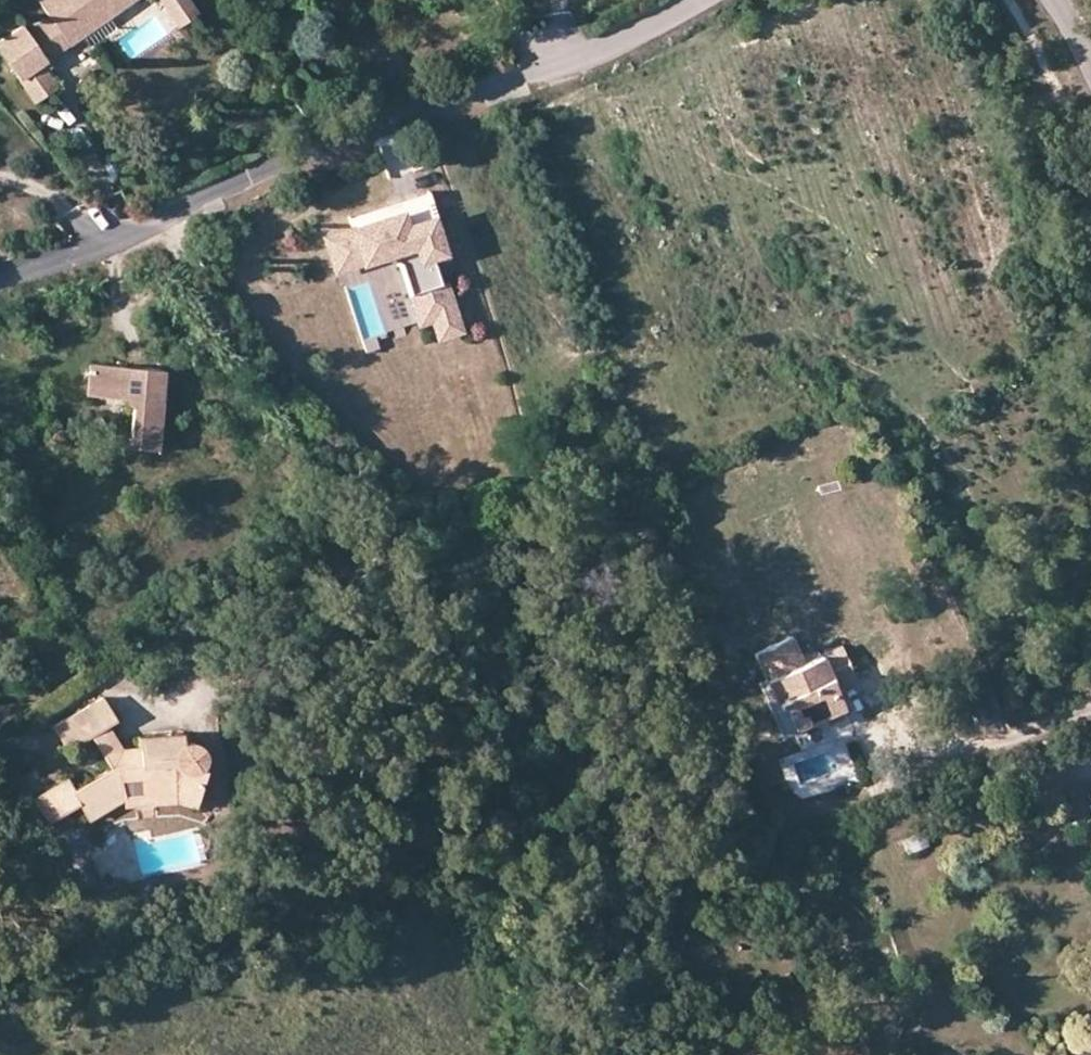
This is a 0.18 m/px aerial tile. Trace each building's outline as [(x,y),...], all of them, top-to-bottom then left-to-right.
[(110,0),(40,0),(33,5),(45,21),(65,47),(106,17),(100,8),(110,0)] [(100,8),(106,17),(129,0),(110,0),(100,8)] [(178,23),(197,9),(189,0),(161,0),(178,23)] [(37,54),(43,63),(65,47),(45,21),(23,36),(37,54)] [(37,67),(31,59),(37,54),(23,36),(18,29),(17,29),(0,42),(0,61),(16,83),(37,67)] [(37,67),(43,63),(37,54),(31,59),(37,67)] [(54,90),(37,67),(16,83),(33,105),(54,90)] [(350,221),(353,228),(380,219),(382,225),(402,219),(406,232),(433,224),(439,222),(430,196),(350,221)] [(380,219),(353,228),(354,233),(364,265),(385,258),(402,267),(421,327),(434,322),(440,341),(460,335),(445,287),(442,288),(434,260),(444,256),(433,224),(406,232),(402,219),(382,225),(380,219)] [(364,265),(354,233),(327,242),(337,273),(364,265)] [(376,337),(363,341),(366,352),(379,348),(376,337)] [(89,394),(133,396),(130,447),(158,448),(162,365),(91,361),(89,394)] [(765,680),(804,662),(792,636),(753,654),(765,680)] [(824,698),(838,691),(822,655),(804,662),(765,680),(777,706),(782,704),(795,733),(832,716),(824,698)] [(783,738),(795,733),(782,704),(777,706),(765,680),(758,683),(783,738)] [(846,710),(838,691),(824,698),(832,716),(846,710)] [(89,737),(106,723),(115,717),(102,698),(52,728),(67,750),(89,737)] [(124,749),(106,723),(89,737),(103,759),(113,754),(124,762),(142,761),(142,748),(124,749)] [(169,789),(204,794),(211,772),(203,770),(204,750),(200,741),(194,739),(180,740),(180,734),(143,738),(142,748),(142,761),(124,762),(113,754),(103,759),(108,764),(110,767),(75,791),(68,783),(50,795),(64,817),(81,806),(93,823),(130,799),(130,795),(129,773),(144,772),(146,794),(169,789)] [(130,795),(146,794),(144,772),(129,773),(130,795)] [(201,804),(204,794),(169,789),(146,794),(130,795),(130,799),(132,808),(178,801),(201,804)]
